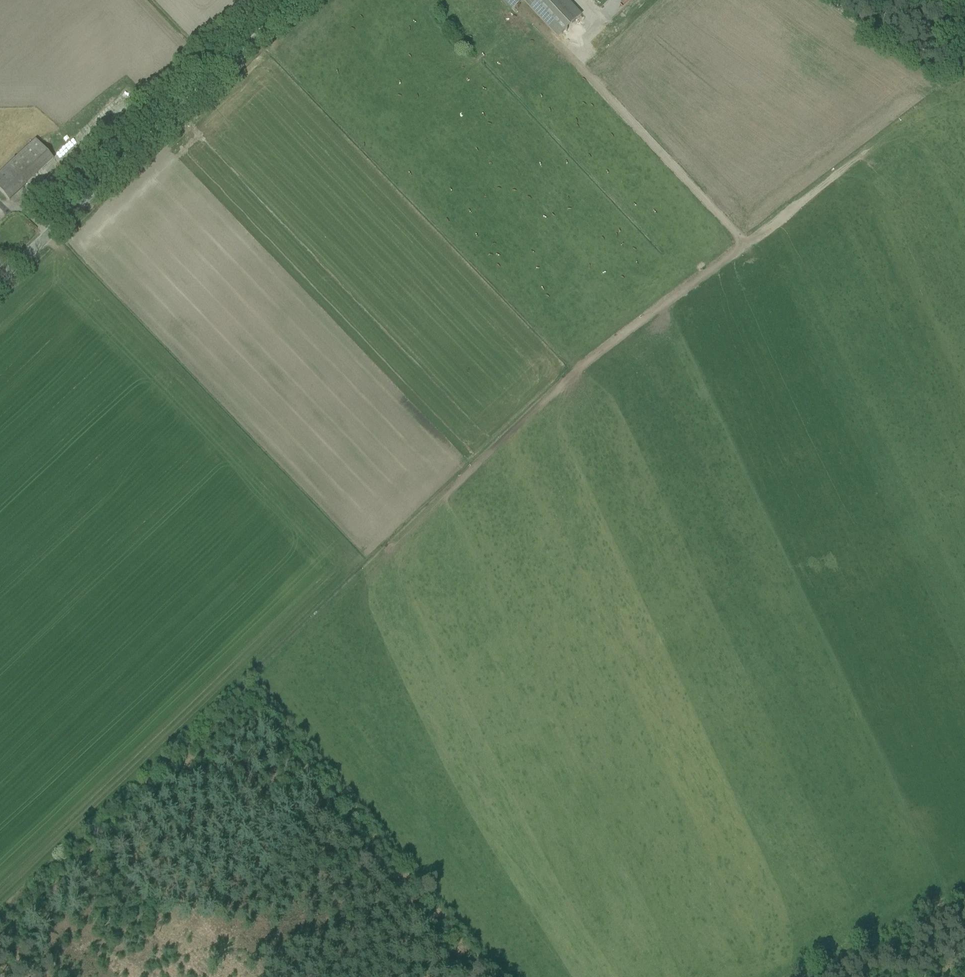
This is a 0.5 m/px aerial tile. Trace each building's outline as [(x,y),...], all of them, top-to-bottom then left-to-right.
[(511,11),(522,0),(501,0),(511,11)] [(559,36),(581,15),(567,0),(525,0),(559,36)] [(124,89),(113,99),(120,107),(131,97),(124,89)] [(109,101),(98,116),(106,122),(117,108),(109,101)] [(9,200),(53,159),(34,139),(0,170),(0,191),(9,200)]
